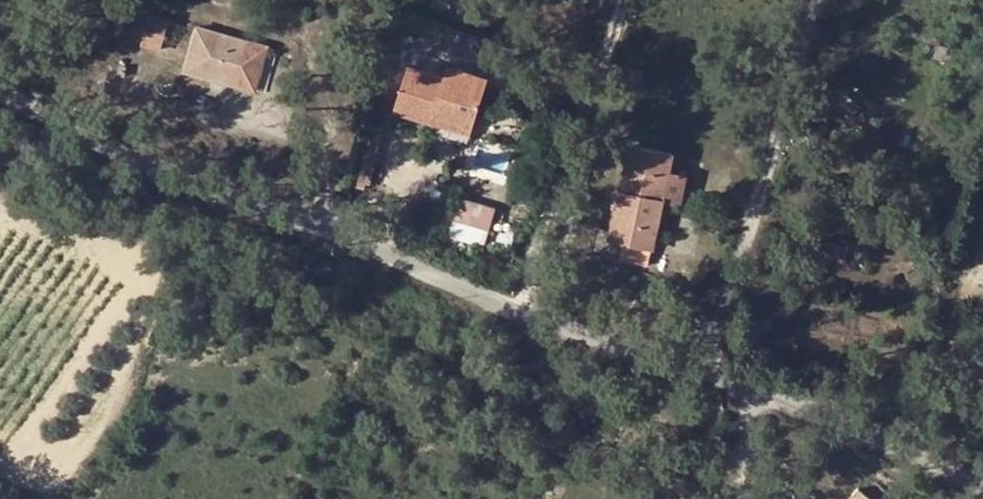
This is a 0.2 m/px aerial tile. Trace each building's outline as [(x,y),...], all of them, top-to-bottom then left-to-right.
[(168,20),(150,15),(143,44),(160,50),(168,20)] [(267,47),(197,28),(186,70),(256,89),(267,47)] [(457,49),(411,32),(406,45),(452,63),(457,49)] [(127,67),(120,65),(118,75),(125,77),(127,67)] [(431,123),(432,116),(472,128),(487,79),(446,67),(443,78),(408,67),(394,112),(431,123)] [(432,116),(431,123),(470,135),(472,128),(432,116)] [(668,172),(672,154),(630,146),(611,239),(652,249),(662,202),(668,172)] [(668,172),(662,202),(681,207),(687,175),(668,172)] [(460,197),(454,218),(490,230),(496,208),(460,197)] [(860,485),(847,498),(876,498),(860,485)]
